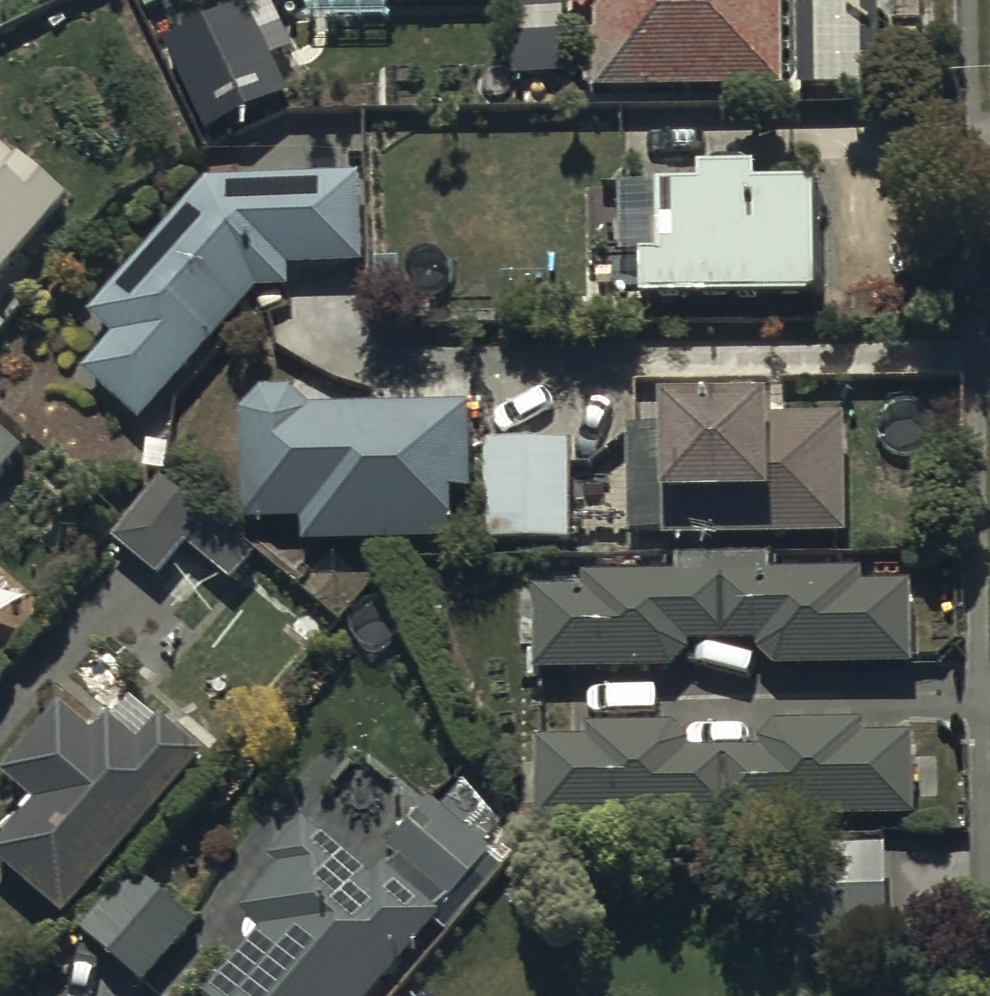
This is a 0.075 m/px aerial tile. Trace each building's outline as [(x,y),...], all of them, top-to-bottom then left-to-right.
[(145,14),(178,0),(139,0),(145,14)] [(600,39),(584,39),(585,103),(785,100),(784,0),(599,0),(600,39)] [(878,10),(796,10),(796,93),(878,93),(878,10)] [(243,13),(166,52),(212,142),(289,103),(243,13)] [(65,208),(0,153),(0,285),(65,208)] [(682,187),(660,187),(660,258),(641,259),(643,309),(820,308),(820,193),(757,192),(757,178),(682,179),(682,187)] [(105,334),(72,371),(142,429),(257,298),(291,297),(290,274),(361,273),(360,183),(206,186),(88,319),(105,334)] [(238,414),(237,413),(239,522),(301,521),(301,552),(449,548),(447,495),(473,495),(471,412),(311,416),(310,414),(309,412),(307,410),(305,408),(304,406),(302,404),(300,403),(298,401),(296,400),(293,398),(291,397),(289,396),(286,395),(284,395),(281,394),(279,394),(276,394),(274,394),(271,394),(269,394),(266,394),(264,395),(261,396),(259,397),(257,397),(254,399),(252,400),(250,401),(248,403),(246,405),(244,406),(242,408),(241,410),(239,412),(238,414)] [(775,413),(665,411),(663,545),(847,547),(849,429),(775,428),(775,413)] [(24,461),(0,439),(0,487),(24,461)] [(572,444),(488,444),(488,550),(572,550),(572,444)] [(158,584),(185,549),(235,589),(260,557),(164,481),(111,547),(158,584)] [(679,582),(538,583),(540,677),(674,674),(689,663),(690,650),(757,653),(774,674),(914,673),(913,591),(863,591),(863,578),(770,578),(770,561),(679,562),(679,582)] [(156,731),(127,706),(100,741),(64,710),(3,781),(36,809),(0,851),(0,866),(67,923),(225,738),(188,706),(169,729),(163,723),(156,731)] [(588,743),(538,745),(539,829),(914,827),(913,741),(864,741),(864,729),(778,730),(759,757),(691,757),(691,756),(691,755),(691,754),(690,753),(690,752),(689,751),(689,750),(688,749),(688,748),(687,747),(687,746),(686,745),(685,744),(685,743),(684,742),(683,741),(683,740),(682,740),(681,739),(681,738),(680,738),(679,737),(679,736),(678,736),(677,735),(676,734),(675,733),(674,732),(673,732),(588,735),(588,743)] [(430,804),(389,851),(449,903),(491,855),(485,850),(505,828),(462,789),(441,813),(430,804)] [(212,995),(381,995),(442,928),(382,875),(372,887),(307,829),(269,871),(276,877),(241,916),(264,937),(212,995)] [(889,946),(886,854),(886,844),(802,847),(806,949),(889,946)] [(134,875),(82,935),(145,990),(197,929),(134,875)]
